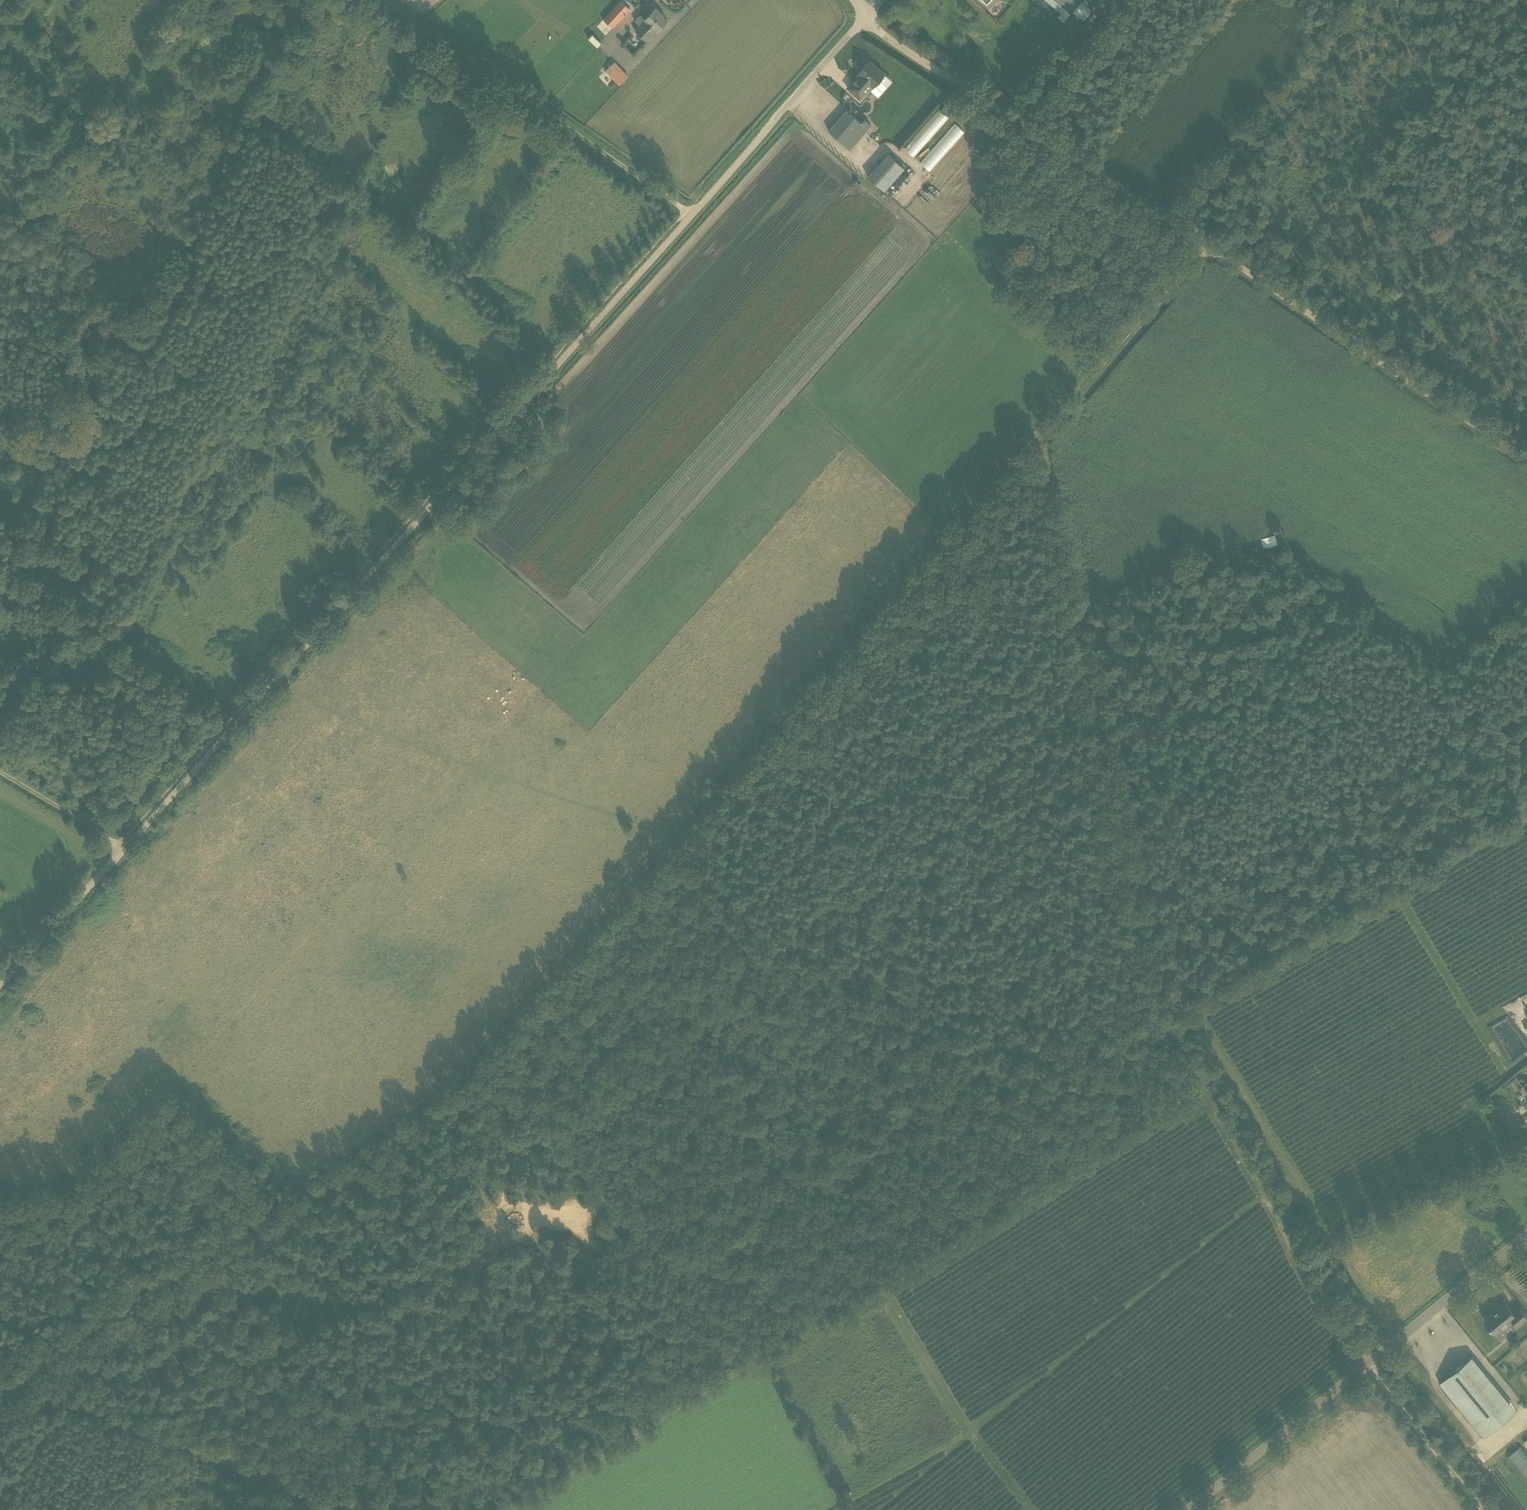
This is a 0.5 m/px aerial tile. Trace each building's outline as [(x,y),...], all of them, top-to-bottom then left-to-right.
[(613,28),(631,9),(621,0),(620,0),(603,19),(613,28)] [(656,5),(668,18),(673,13),(660,0),(656,5)] [(634,30),(646,41),(657,30),(658,30),(667,20),(662,16),(663,15),(655,7),(645,19),(641,15),(635,20),(639,25),(634,30)] [(872,87),(884,74),(869,60),(858,73),(859,74),(847,87),(861,99),(872,87)] [(629,76),(614,62),(605,71),(620,85),(629,76)] [(861,123),(847,110),(828,131),(850,150),(871,125),(865,119),(861,123)] [(948,118),(939,110),(904,149),(914,157),(948,118)] [(920,163),(929,171),(964,132),(955,124),(920,163)] [(905,168),(888,153),(868,176),(884,191),(905,168)] [(1007,213),(1024,204),(1021,199),(1004,208),(1007,213)] [(1264,547),(1278,543),(1275,533),(1261,537),(1264,547)] [(1506,1303),(1485,1320),(1496,1335),(1513,1321),(1518,1327),(1526,1320),(1526,1317),(1519,1307),(1513,1312),(1506,1303)] [(1478,1429),(1510,1402),(1472,1356),(1440,1382),(1478,1429)] [(1522,1444),(1509,1454),(1526,1479),(1526,1451),(1522,1444)]
